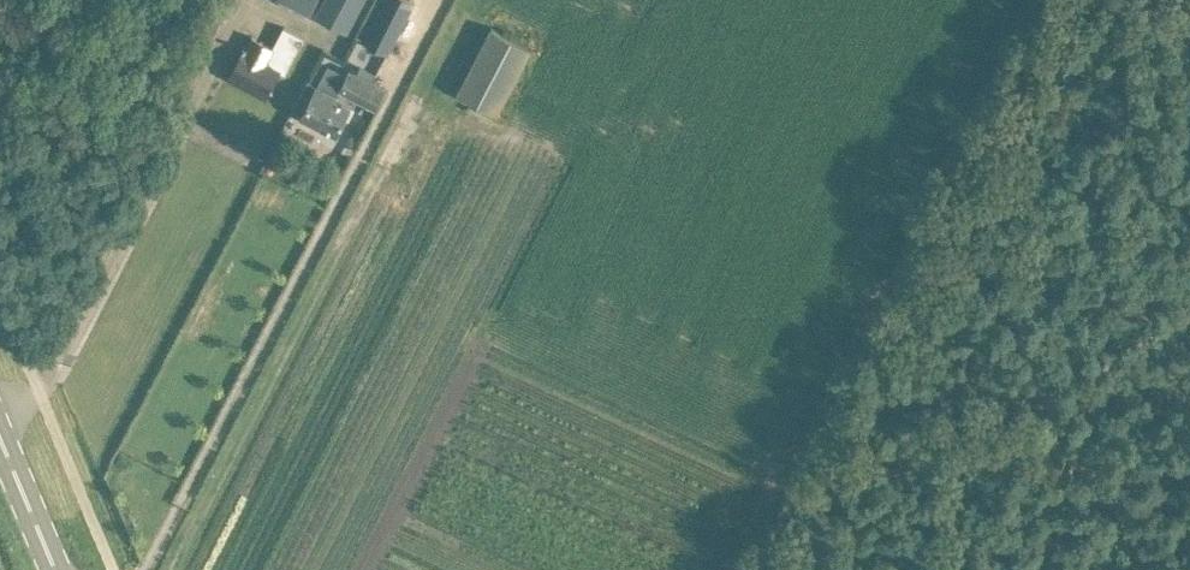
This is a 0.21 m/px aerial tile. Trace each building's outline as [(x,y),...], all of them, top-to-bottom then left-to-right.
[(316,16),(347,32),(364,0),(324,0),(316,16)] [(365,39),(390,52),(400,31),(415,0),(385,0),(365,39)] [(244,49),(230,76),(266,95),(271,85),(273,86),(274,83),(272,83),(279,68),(285,71),(302,34),(282,24),(272,45),(251,35),(245,46),(244,46),(243,49),(244,49)] [(491,25),(458,92),(501,114),(534,47),(491,25)] [(316,84),(302,114),(336,132),(340,124),(345,114),(350,117),(355,107),(350,104),(349,104),(354,94),(376,106),(386,86),(351,68),(340,87),(336,94),(316,84)]
